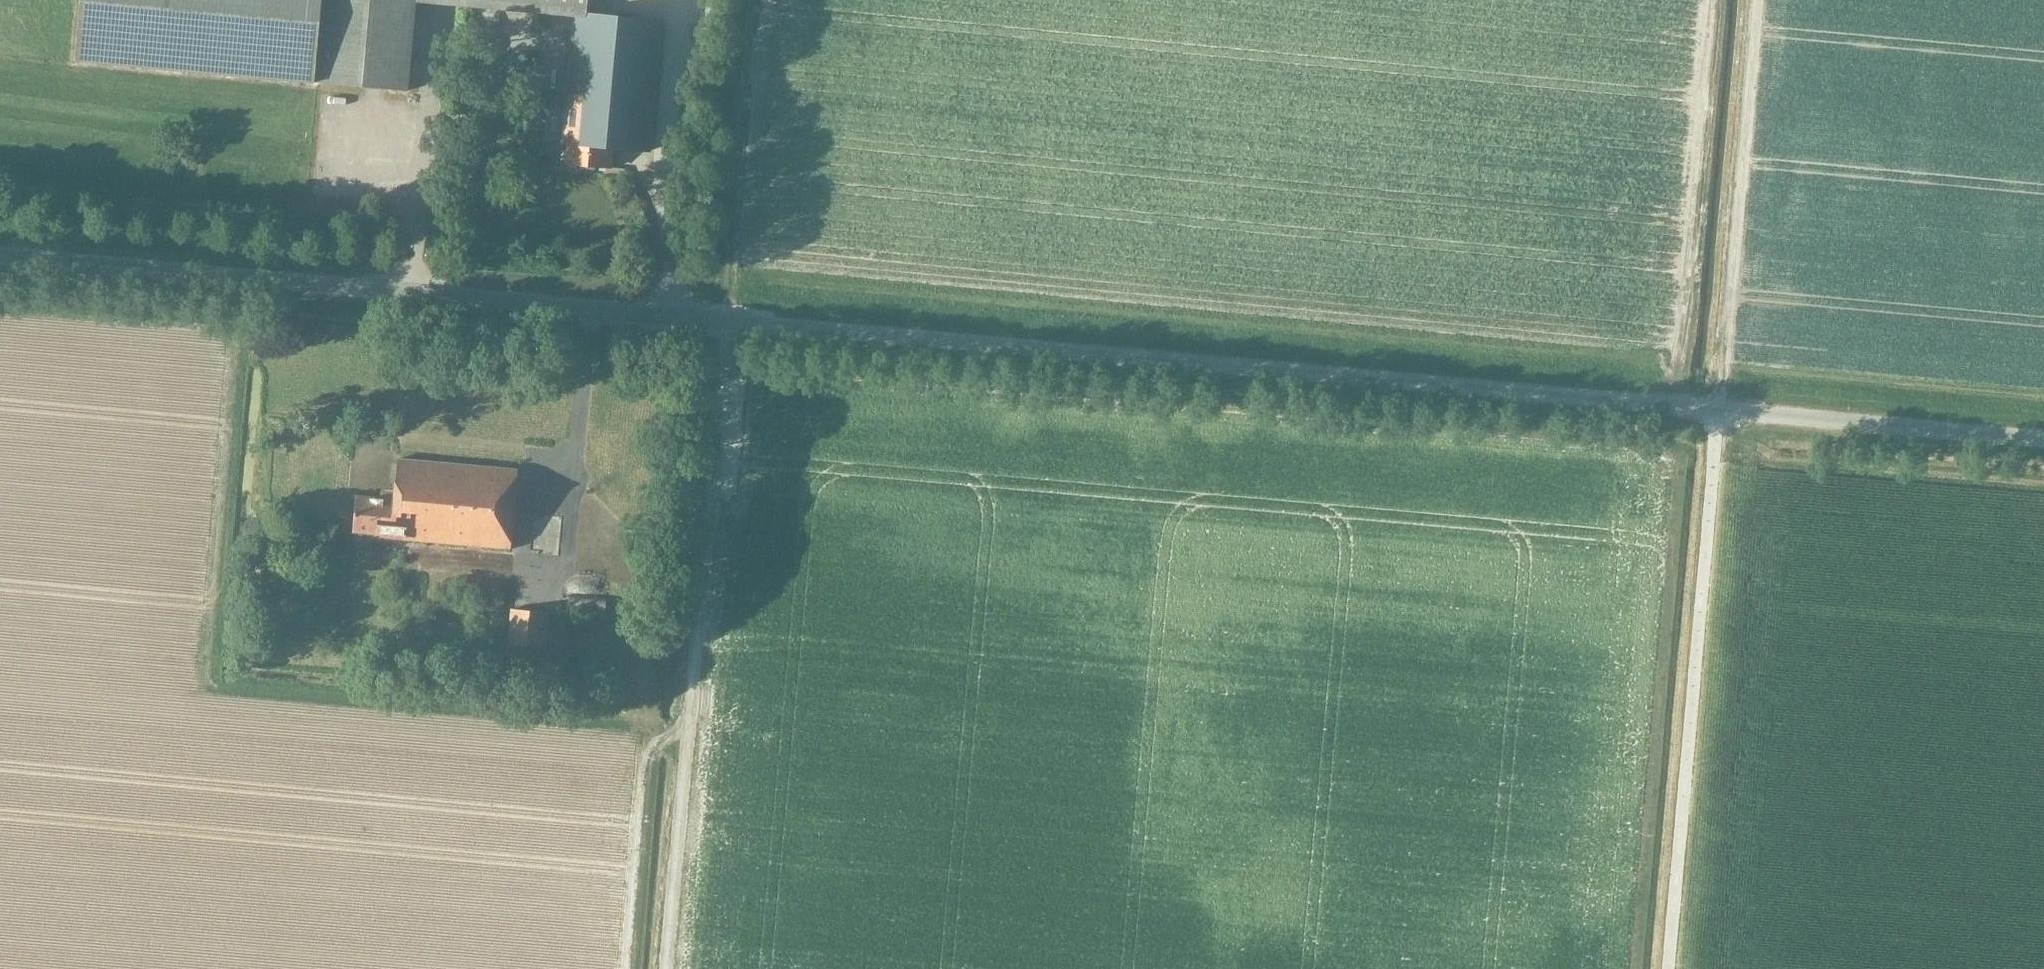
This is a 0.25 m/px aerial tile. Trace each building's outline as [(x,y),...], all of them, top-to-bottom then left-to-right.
[(75,61),(315,83),(409,91),(417,2),(574,17),(562,144),(568,144),(565,165),(611,170),(612,148),(651,151),(663,20),(587,12),(588,0),(81,0),(75,61)] [(375,538),(510,550),(518,469),(397,458),(394,499),(355,496),(353,533),(376,534),(375,538)] [(531,566),(543,565),(542,551),(530,552),(531,566)] [(566,595),(565,617),(604,619),(605,597),(566,595)] [(508,646),(547,650),(550,612),(510,609),(508,646)]
